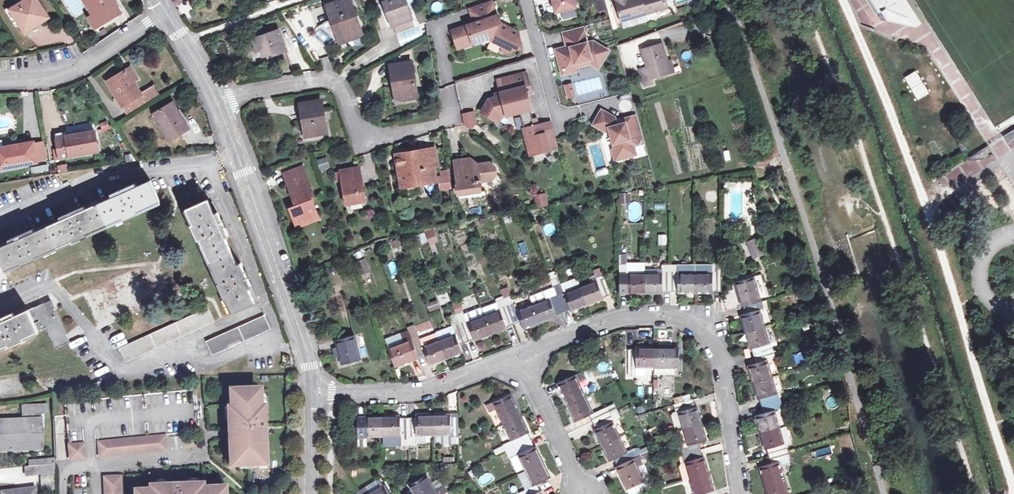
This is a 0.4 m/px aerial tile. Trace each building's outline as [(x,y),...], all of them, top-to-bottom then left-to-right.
[(19,24),(23,21),(29,30),(48,18),(37,0),(27,0),(10,10),(19,24)] [(93,14),(100,25),(120,12),(112,0),(84,0),(93,14)] [(331,16),(337,15),(346,40),(362,35),(350,0),(343,0),(328,6),(331,16)] [(395,33),(414,27),(405,0),(384,0),(395,33)] [(452,30),(458,49),(492,38),(500,42),(504,53),(522,47),(518,31),(500,22),(500,21),(498,14),(497,15),(492,0),(469,8),(474,22),(452,30)] [(575,7),(573,0),(545,0),(548,13),(575,7)] [(599,12),(606,10),(603,0),(595,0),(599,12)] [(622,22),(648,14),(668,8),(665,0),(615,0),(622,22)] [(907,0),(867,0),(877,16),(888,10),(893,16),(895,18),(897,20),(899,22),(902,23),(905,24),(907,25),(911,25),(914,25),(918,25),(922,23),(907,0)] [(100,25),(93,14),(88,17),(94,28),(100,25)] [(650,21),(648,14),(622,22),(624,29),(650,21)] [(340,42),(346,40),(337,15),(331,16),(340,42)] [(24,33),(29,30),(23,21),(19,24),(24,33)] [(321,46),(333,41),(326,23),(314,28),(321,46)] [(596,31),(609,29),(608,23),(595,25),(596,31)] [(583,28),(566,32),(570,45),(567,46),(568,49),(557,52),(561,68),(591,60),(600,65),(608,51),(594,42),(588,44),(583,28)] [(257,39),(262,51),(263,56),(278,51),(279,53),(287,50),(279,30),(257,38),(257,39)] [(255,54),(262,51),(257,39),(251,41),(255,54)] [(363,39),(353,42),(355,49),(365,46),(363,39)] [(656,77),(663,75),(671,73),(667,62),(662,44),(641,51),(647,68),(640,70),(645,86),(652,84),(650,79),(656,77)] [(591,60),(561,68),(563,76),(577,72),(576,69),(591,65),(598,69),(600,65),(591,60)] [(392,66),(396,95),(407,94),(408,98),(417,96),(411,63),(392,66)] [(126,70),(133,82),(138,79),(131,68),(126,70)] [(157,96),(152,88),(141,94),(133,82),(126,70),(108,82),(127,114),(157,96)] [(222,76),(225,79),(227,82),(229,83),(231,83),(235,83),(237,83),(235,73),(222,76)] [(526,73),(511,77),(514,90),(501,93),(502,97),(489,100),(482,112),(496,120),(499,114),(519,109),(520,113),(520,116),(521,116),(532,114),(527,93),(531,92),(530,86),(526,73)] [(511,77),(498,81),(501,93),(514,90),(511,77)] [(572,85),(566,87),(569,99),(575,97),(572,85)] [(152,88),(157,96),(160,94),(155,86),(152,88)] [(301,104),(306,136),(327,133),(322,101),(301,104)] [(173,103),(155,115),(170,140),(189,128),(173,103)] [(499,114),(496,120),(499,122),(502,117),(520,113),(519,109),(499,114)] [(473,110),(461,112),(463,128),(476,126),(473,110)] [(601,110),(593,125),(611,135),(615,150),(621,153),(622,159),(636,154),(634,146),(632,147),(630,139),(642,136),(637,116),(624,119),(625,123),(617,125),(615,118),(601,110)] [(532,114),(521,116),(524,129),(535,126),(533,119),(532,114)] [(552,123),(542,125),(546,140),(555,137),(552,123)] [(524,129),(523,129),(529,151),(538,149),(539,153),(558,148),(555,137),(546,140),(542,125),(539,125),(535,126),(524,129)] [(55,133),(59,156),(95,150),(92,130),(66,134),(65,132),(55,133)] [(1004,138),(1011,148),(1013,146),(1013,132),(1004,138)] [(642,136),(630,139),(632,147),(634,146),(645,144),(642,136)] [(42,141),(34,143),(38,161),(45,159),(42,141)] [(0,149),(0,170),(38,162),(38,161),(34,143),(34,142),(0,149)] [(995,158),(989,148),(972,160),(973,164),(975,164),(979,164),(983,163),(988,162),(995,158)] [(399,159),(403,181),(415,179),(415,184),(435,181),(433,167),(436,167),(434,150),(405,154),(406,157),(399,159)] [(615,150),(611,151),(614,161),(622,159),(621,153),(615,150)] [(316,159),(319,169),(328,166),(325,157),(316,159)] [(454,163),(455,170),(467,168),(467,165),(472,164),(476,160),(454,163)] [(67,164),(57,166),(59,173),(68,171),(67,164)] [(497,180),(502,175),(501,168),(497,164),(483,166),(467,168),(455,170),(457,186),(456,186),(458,196),(459,196),(459,201),(480,198),(480,193),(481,193),(479,183),(497,180)] [(297,228),(307,224),(310,216),(316,214),(312,202),(310,197),(314,195),(304,168),(286,175),(289,181),(287,182),(295,203),(296,203),(298,208),(294,209),(291,210),(297,228)] [(341,171),(347,204),(365,201),(359,169),(341,171)] [(416,186),(415,184),(415,179),(403,181),(404,188),(416,186)] [(50,225),(34,233),(33,229),(9,240),(10,243),(0,248),(0,259),(5,270),(20,264),(22,266),(36,260),(35,257),(71,241),(72,243),(87,237),(86,234),(123,217),(124,220),(138,214),(137,211),(160,201),(150,180),(137,186),(135,183),(112,194),(113,197),(102,202),(85,210),(84,206),(60,217),(62,220),(50,225)] [(544,192),(532,195),(535,207),(547,204),(544,192)] [(618,194),(618,203),(628,202),(628,193),(618,194)] [(100,199),(102,202),(113,197),(112,194),(100,199)] [(254,304),(253,301),(247,289),(251,287),(246,276),(240,264),(237,266),(224,238),(228,236),(217,213),(214,214),(208,201),(187,210),(193,225),(191,225),(197,240),(200,239),(220,283),(217,284),(224,299),(226,298),(233,313),(254,304)] [(549,216),(546,207),(532,209),(534,216),(532,217),(535,223),(542,221),(541,219),(549,216)] [(310,216),(307,224),(319,220),(316,214),(310,216)] [(49,222),(50,225),(62,220),(60,217),(49,222)] [(433,228),(424,231),(428,244),(437,241),(433,228)] [(446,249),(453,245),(446,231),(439,235),(446,249)] [(657,234),(657,244),(666,244),(666,234),(657,234)] [(391,242),(393,248),(401,245),(399,239),(391,242)] [(10,243),(9,240),(0,244),(0,248),(10,243)] [(750,244),(755,257),(763,254),(757,241),(750,244)] [(361,271),(369,268),(365,259),(357,262),(361,271)] [(627,293),(645,293),(644,274),(644,263),(627,263),(627,265),(619,265),(619,291),(627,291),(627,293)] [(662,293),(662,291),(670,291),(670,265),(662,265),(662,273),(644,274),(645,293),(662,293)] [(694,292),(694,274),(694,265),(677,265),(670,265),(670,291),(678,291),(678,293),(694,292)] [(712,292),(712,290),(719,291),(719,265),(694,265),(694,274),(694,292),(712,292)] [(593,272),(596,281),(579,287),(586,305),(603,299),(602,297),(610,294),(600,269),(593,272)] [(736,282),(743,307),(761,301),(768,300),(761,275),(736,282)] [(586,305),(579,287),(564,293),(561,284),(560,284),(553,287),(562,312),(570,309),(571,310),(586,305)] [(499,288),(502,296),(510,294),(508,286),(499,288)] [(256,300),(251,287),(247,289),(253,301),(256,300)] [(562,312),(553,287),(546,290),(546,291),(530,297),(533,305),(532,305),(538,323),(556,316),(555,314),(562,312)] [(724,291),(727,309),(737,307),(734,290),(724,291)] [(438,296),(442,304),(449,301),(445,292),(438,296)] [(504,300),(512,323),(520,320),(523,328),(538,323),(532,305),(517,311),(512,297),(504,300)] [(483,317),(490,335),(507,329),(505,326),(512,323),(504,300),(496,302),(497,303),(499,310),(485,315),(483,317)] [(746,331),(764,326),(770,325),(765,309),(770,308),(768,300),(761,301),(743,307),(742,307),(744,315),(742,315),(746,331)] [(51,301),(45,303),(49,312),(55,310),(51,301)] [(427,305),(430,312),(439,309),(437,302),(427,305)] [(0,319),(0,348),(8,345),(9,347),(24,340),(23,338),(46,328),(55,348),(69,342),(55,310),(49,312),(45,303),(25,312),(15,317),(13,313),(0,319)] [(497,303),(483,308),(485,315),(499,310),(497,303)] [(24,309),(13,313),(15,317),(25,312),(24,309)] [(208,309),(120,348),(125,361),(214,321),(208,309)] [(457,315),(455,316),(465,341),(473,338),(474,341),(490,335),(483,317),(475,319),(472,312),(464,314),(464,313),(457,315)] [(264,316),(206,341),(212,354),(270,329),(264,316)] [(449,318),(452,326),(435,333),(439,341),(445,359),(462,352),(459,344),(465,341),(455,316),(449,318)] [(417,356),(425,353),(430,364),(445,359),(439,341),(435,333),(426,336),(429,345),(423,347),(420,339),(415,326),(407,329),(409,333),(411,340),(417,356)] [(418,358),(417,356),(411,340),(409,333),(386,342),(388,348),(387,349),(394,367),(418,358)] [(354,336),(336,340),(343,365),(360,360),(354,336)] [(429,345),(426,336),(420,339),(423,347),(429,345)] [(654,373),(654,367),(654,347),(636,347),(636,349),(629,349),(629,376),(636,376),(636,375),(654,375),(654,373)] [(678,347),(654,347),(654,367),(654,373),(675,374),(674,367),(679,367),(678,347)] [(773,350),(755,354),(758,363),(749,365),(754,382),(771,377),(778,375),(774,358),(775,358),(773,350)] [(557,383),(568,406),(586,398),(578,383),(579,383),(585,379),(582,372),(557,383)] [(783,392),(778,375),(771,377),(754,382),(759,399),(761,399),(763,406),(780,401),(778,394),(783,392)] [(662,392),(661,378),(652,379),(653,392),(662,392)] [(227,417),(229,468),(237,467),(242,463),(252,462),(257,467),(265,466),(263,415),(261,415),(260,394),(252,395),(252,390),(236,391),(236,395),(229,396),(229,417),(227,417)] [(497,409),(504,425),(521,417),(510,395),(486,406),(489,413),(497,409)] [(593,414),(586,398),(568,406),(576,422),(590,415),(593,422),(616,411),(612,404),(593,414)] [(683,427),(683,428),(701,423),(696,407),(695,408),(692,400),(675,405),(677,413),(679,412),(683,427)] [(763,406),(765,413),(757,416),(761,432),(779,427),(785,425),(781,409),(783,408),(780,401),(763,406)] [(40,433),(45,433),(44,414),(46,414),(46,405),(26,405),(26,420),(20,420),(0,420),(0,451),(41,449),(40,433)] [(619,437),(611,422),(619,418),(616,411),(593,422),(597,429),(595,429),(602,445),(619,437)] [(683,427),(679,412),(677,413),(674,414),(672,416),(676,429),(683,427)] [(407,419),(408,445),(416,445),(416,436),(433,435),(432,416),(415,416),(415,418),(407,419)] [(450,416),(432,416),(433,435),(450,435),(450,437),(458,436),(458,417),(450,418),(450,416)] [(366,447),(366,437),(383,437),(383,417),(365,418),(365,420),(358,420),(358,447),(366,447)] [(383,417),(383,437),(400,436),(400,449),(404,449),(404,446),(408,445),(407,419),(399,419),(399,417),(383,417)] [(504,425),(512,441),(504,445),(507,451),(530,440),(527,434),(529,434),(521,417),(504,425)] [(683,428),(688,446),(680,448),(682,456),(700,451),(698,443),(706,441),(701,423),(683,428)] [(786,444),(784,444),(779,427),(761,432),(766,449),(767,449),(770,457),(788,451),(786,444)] [(97,444),(98,458),(165,451),(164,437),(97,444)] [(626,453),(619,437),(602,445),(610,461),(611,460),(614,468),(617,467),(640,455),(642,454),(639,447),(626,453)] [(518,454),(525,470),(543,462),(535,446),(533,447),(530,440),(507,451),(510,458),(518,454)] [(68,446),(69,461),(85,460),(83,445),(68,446)] [(686,462),(691,478),(709,473),(704,457),(702,457),(700,451),(682,456),(684,462),(686,462)] [(765,483),(783,478),(778,462),(790,459),(788,451),(770,457),(772,464),(760,467),(765,483)] [(617,467),(627,490),(630,493),(641,493),(643,493),(638,484),(644,482),(636,466),(644,462),(640,455),(617,467)] [(29,467),(54,465),(54,459),(28,461),(29,467)] [(539,492),(536,485),(550,479),(543,462),(525,470),(533,487),(520,493),(521,493),(534,493),(539,492)] [(681,481),(687,479),(684,462),(678,463),(681,481)] [(55,489),(54,465),(29,467),(26,468),(26,475),(41,474),(42,490),(55,489)] [(695,493),(705,493),(714,491),(709,473),(691,478),(695,493)] [(446,493),(442,486),(434,490),(425,476),(409,485),(415,493),(444,493),(446,493)] [(119,478),(104,479),(104,493),(120,493),(119,478)] [(783,478),(765,483),(768,493),(787,493),(783,478)] [(358,493),(388,493),(383,485),(382,486),(378,480),(364,488),(357,491),(358,493)] [(683,482),(688,493),(691,493),(692,493),(687,480),(683,482)] [(133,492),(134,493),(224,493),(224,488),(202,489),(202,485),(167,487),(167,491),(147,492),(133,492)]
